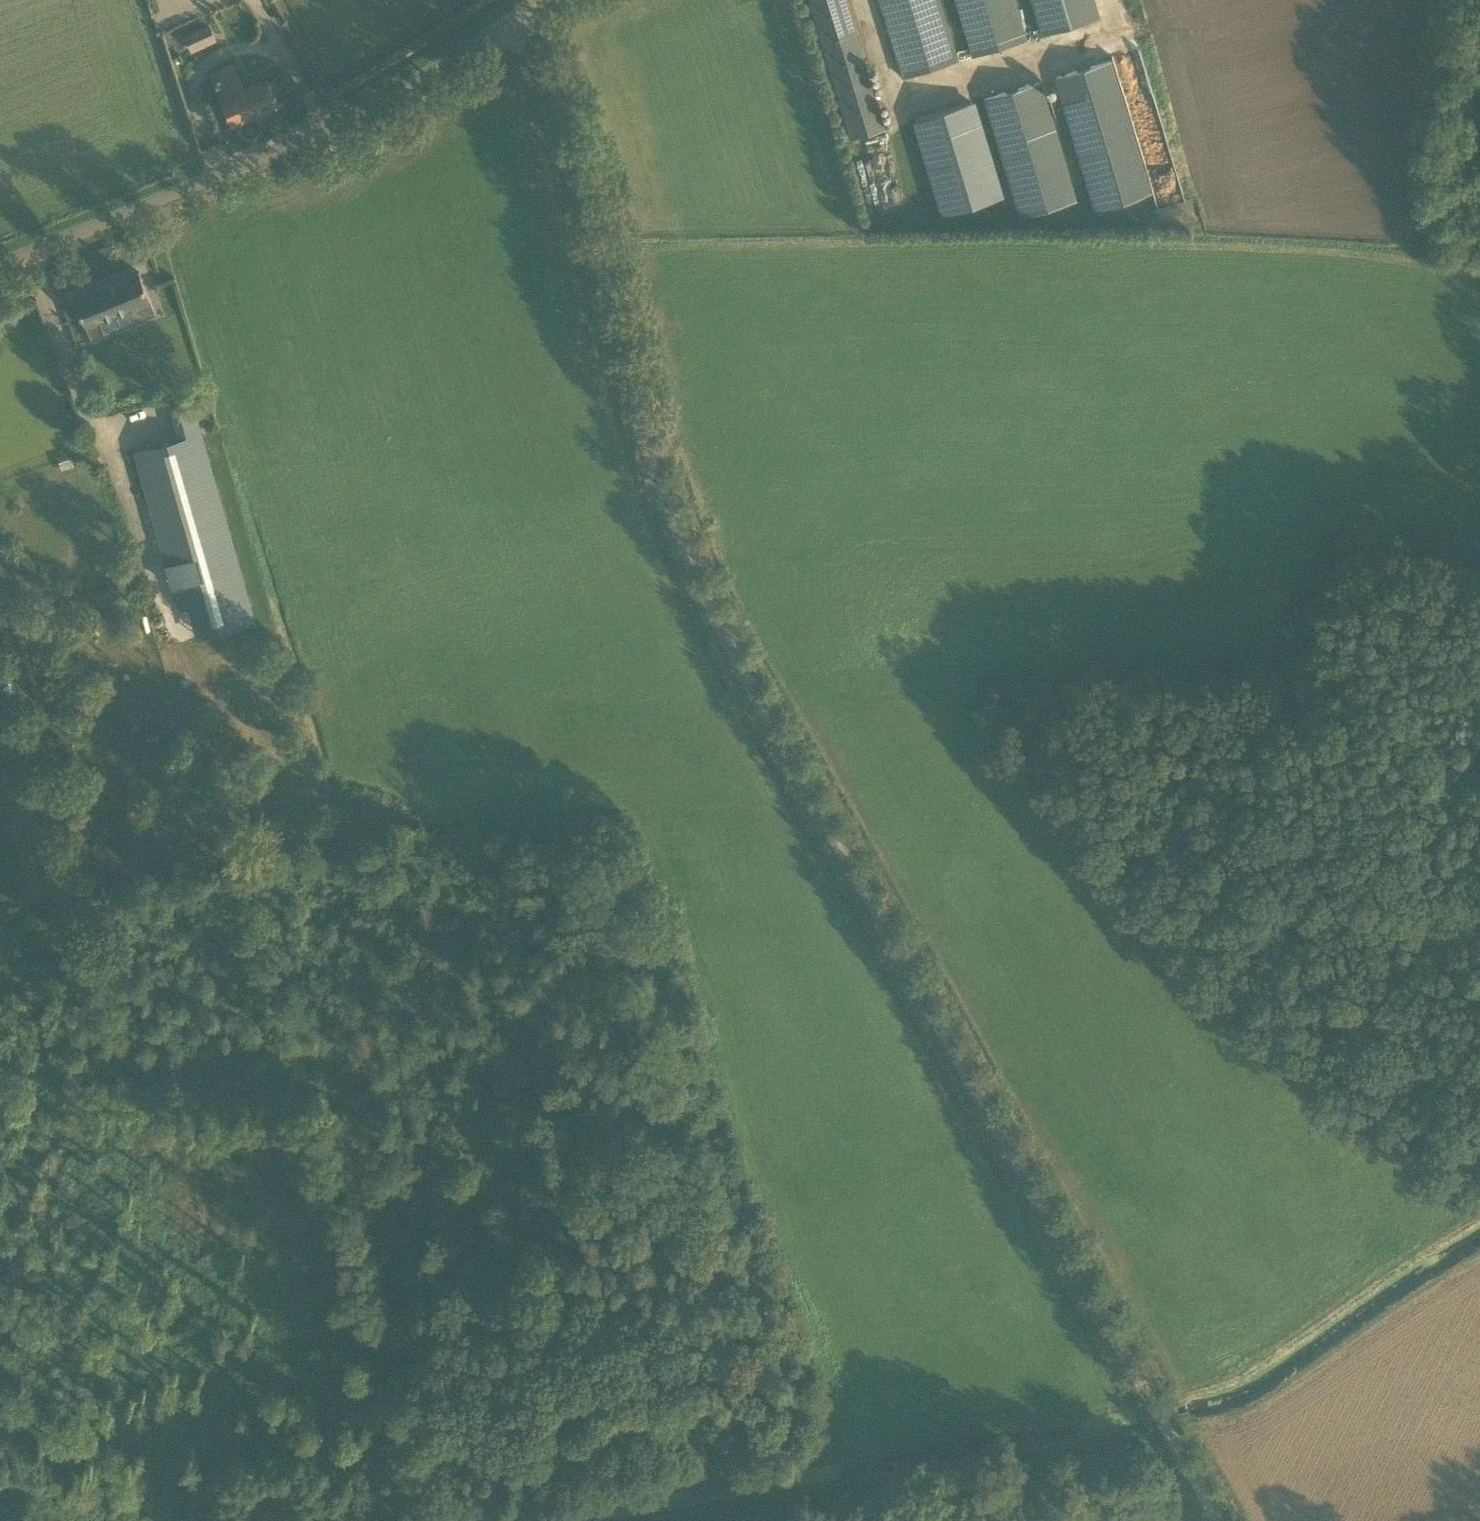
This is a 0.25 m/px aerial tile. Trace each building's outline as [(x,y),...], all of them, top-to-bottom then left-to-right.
[(853,138),(883,129),(844,0),(811,0),(853,138)] [(939,0),(880,0),(903,77),(957,61),(939,0)] [(1027,40),(1015,0),(956,0),(973,56),(1027,40)] [(1099,17),(1094,0),(1033,0),(1043,33),(1099,17)] [(209,23),(184,34),(192,51),(201,47),(197,39),(213,31),(209,23)] [(1112,59),(1055,76),(1095,209),(1152,191),(1112,59)] [(244,89),(237,74),(214,84),(233,126),(279,106),(267,78),(244,89)] [(1042,81),(985,98),(1020,215),(1077,198),(1042,81)] [(972,102),(916,118),(946,214),(1001,198),(972,102)] [(76,298),(88,327),(135,307),(152,301),(139,272),(76,298)] [(189,607),(237,593),(245,591),(202,433),(135,453),(180,610),(189,607)]
